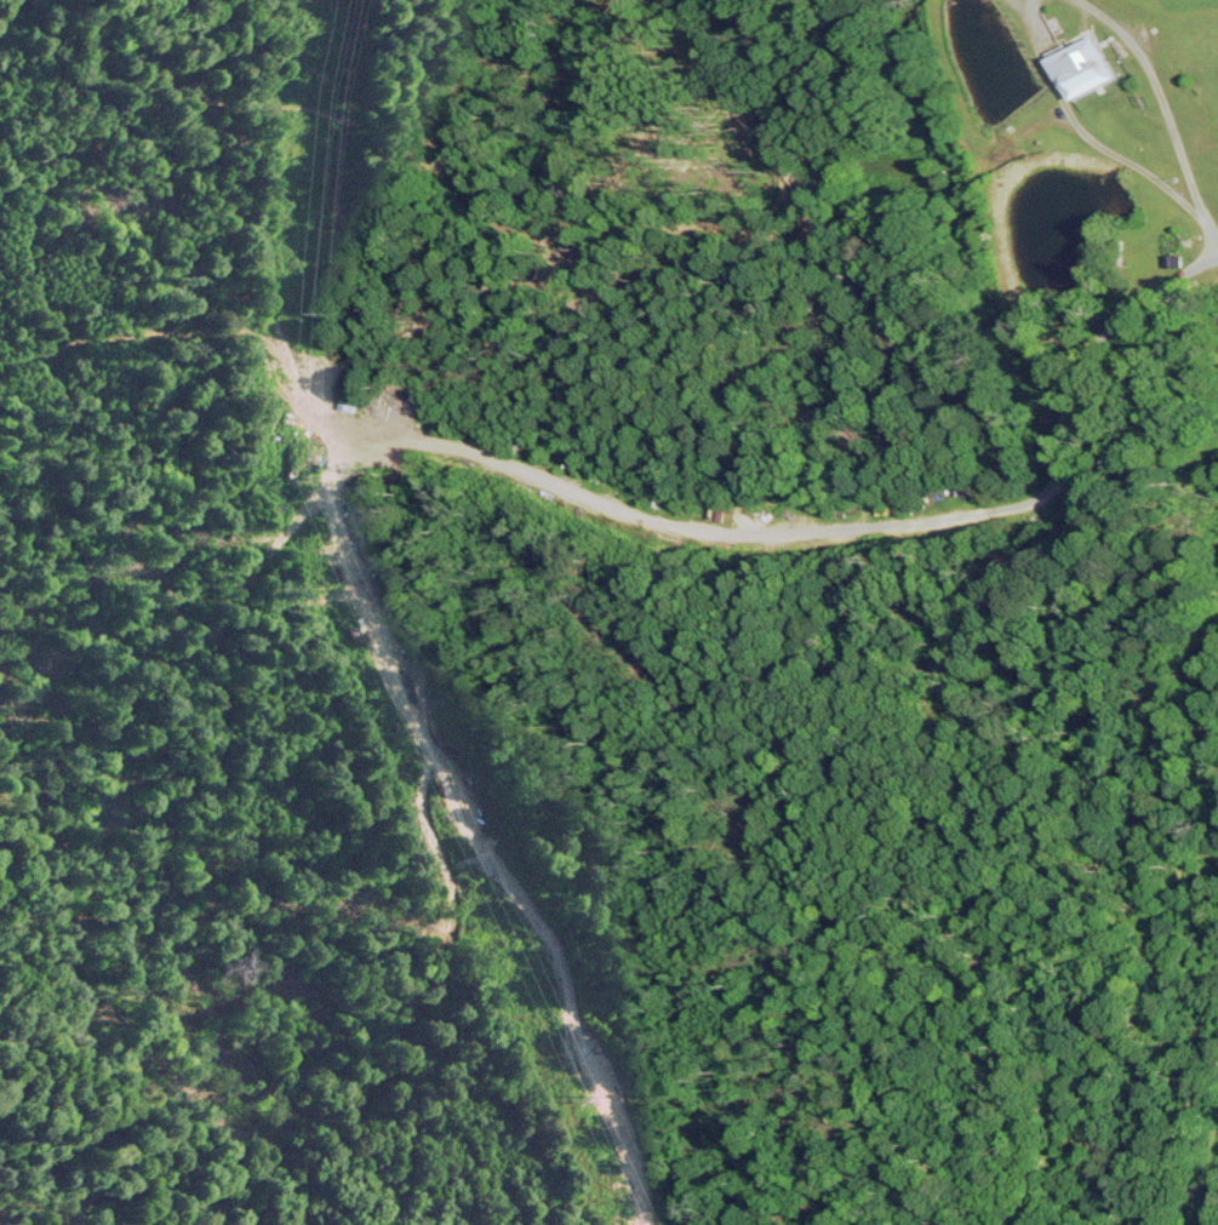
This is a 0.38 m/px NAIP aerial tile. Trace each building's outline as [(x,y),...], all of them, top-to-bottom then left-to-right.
[(1116,78),(1095,30),(1049,50),(1070,98),(1116,78)]
